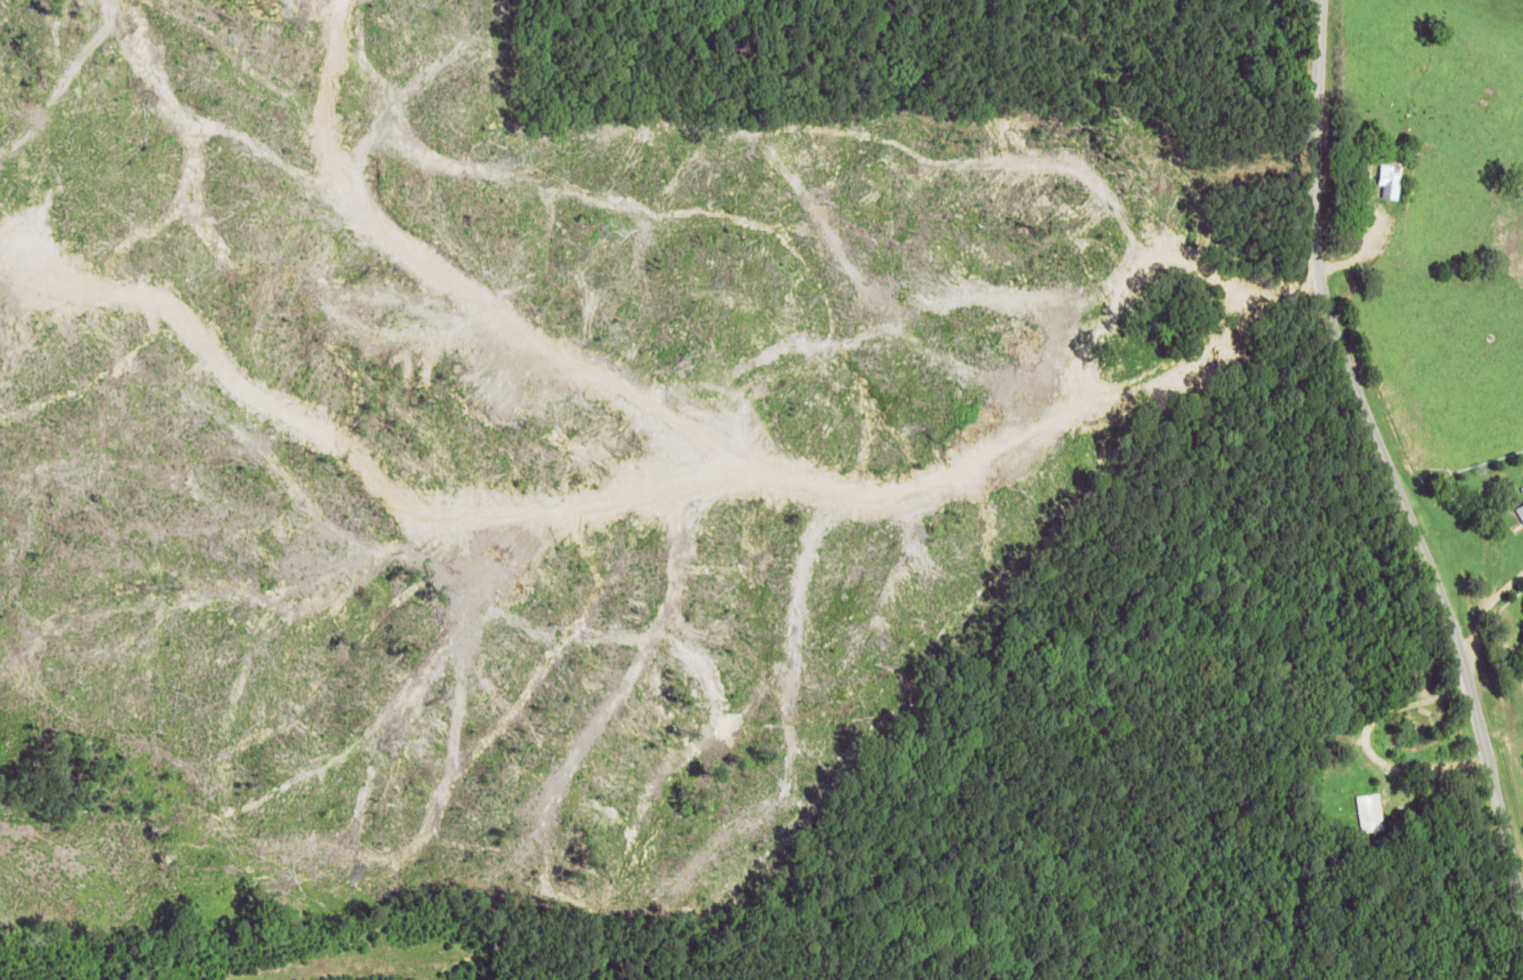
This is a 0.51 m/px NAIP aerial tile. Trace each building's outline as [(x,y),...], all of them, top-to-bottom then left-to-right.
[(1379,185),(1382,185),(1382,198),(1399,198),(1401,165),(1380,164),(1379,185)] [(1356,796),(1362,831),(1385,827),(1378,792),(1356,796)]
